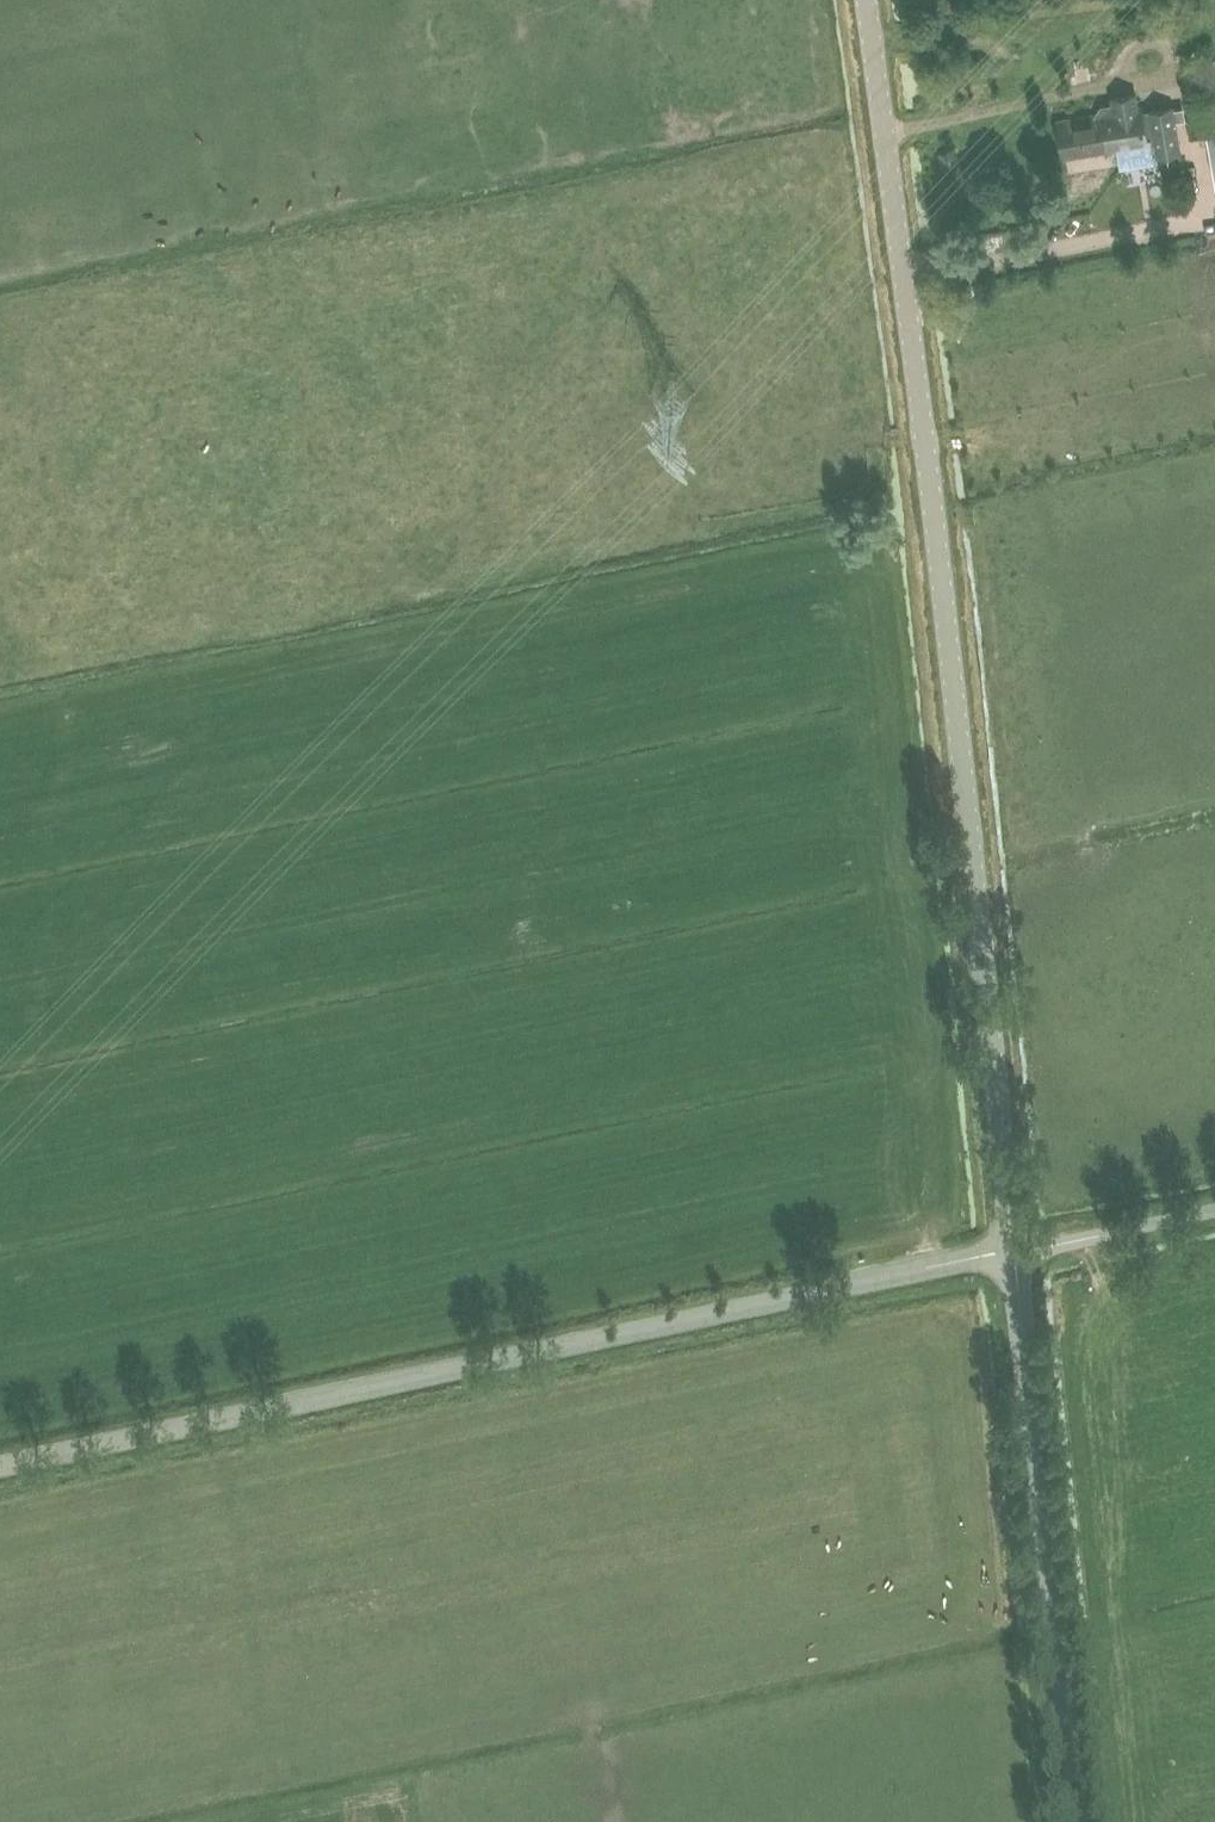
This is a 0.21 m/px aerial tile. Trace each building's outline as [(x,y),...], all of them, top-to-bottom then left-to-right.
[(1187,65),(1202,135),(1214,132),(1214,58),(1187,65)] [(1180,148),(1175,120),(1184,119),(1182,107),(1172,108),(1172,106),(1141,111),(1140,105),(1137,105),(1134,93),(1111,97),(1113,105),(1102,107),(1099,110),(1058,118),(1065,157),(1154,141),(1156,152),(1180,148)] [(949,165),(947,153),(938,155),(939,166),(949,165)]
